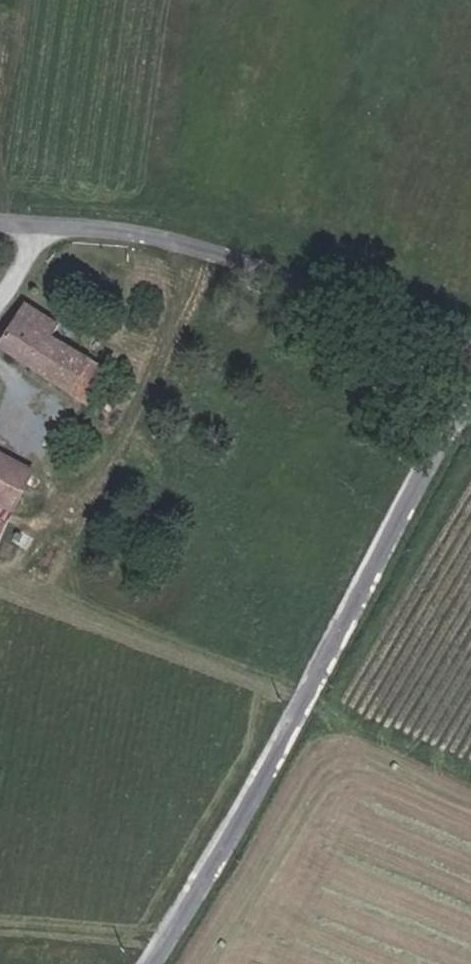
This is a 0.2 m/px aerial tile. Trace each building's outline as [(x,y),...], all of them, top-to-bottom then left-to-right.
[(18,388),(33,361),(40,343),(7,325),(0,337),(0,375),(18,388)] [(18,388),(68,427),(85,390),(33,361),(18,388)] [(10,494),(0,488),(0,512),(10,494)]
